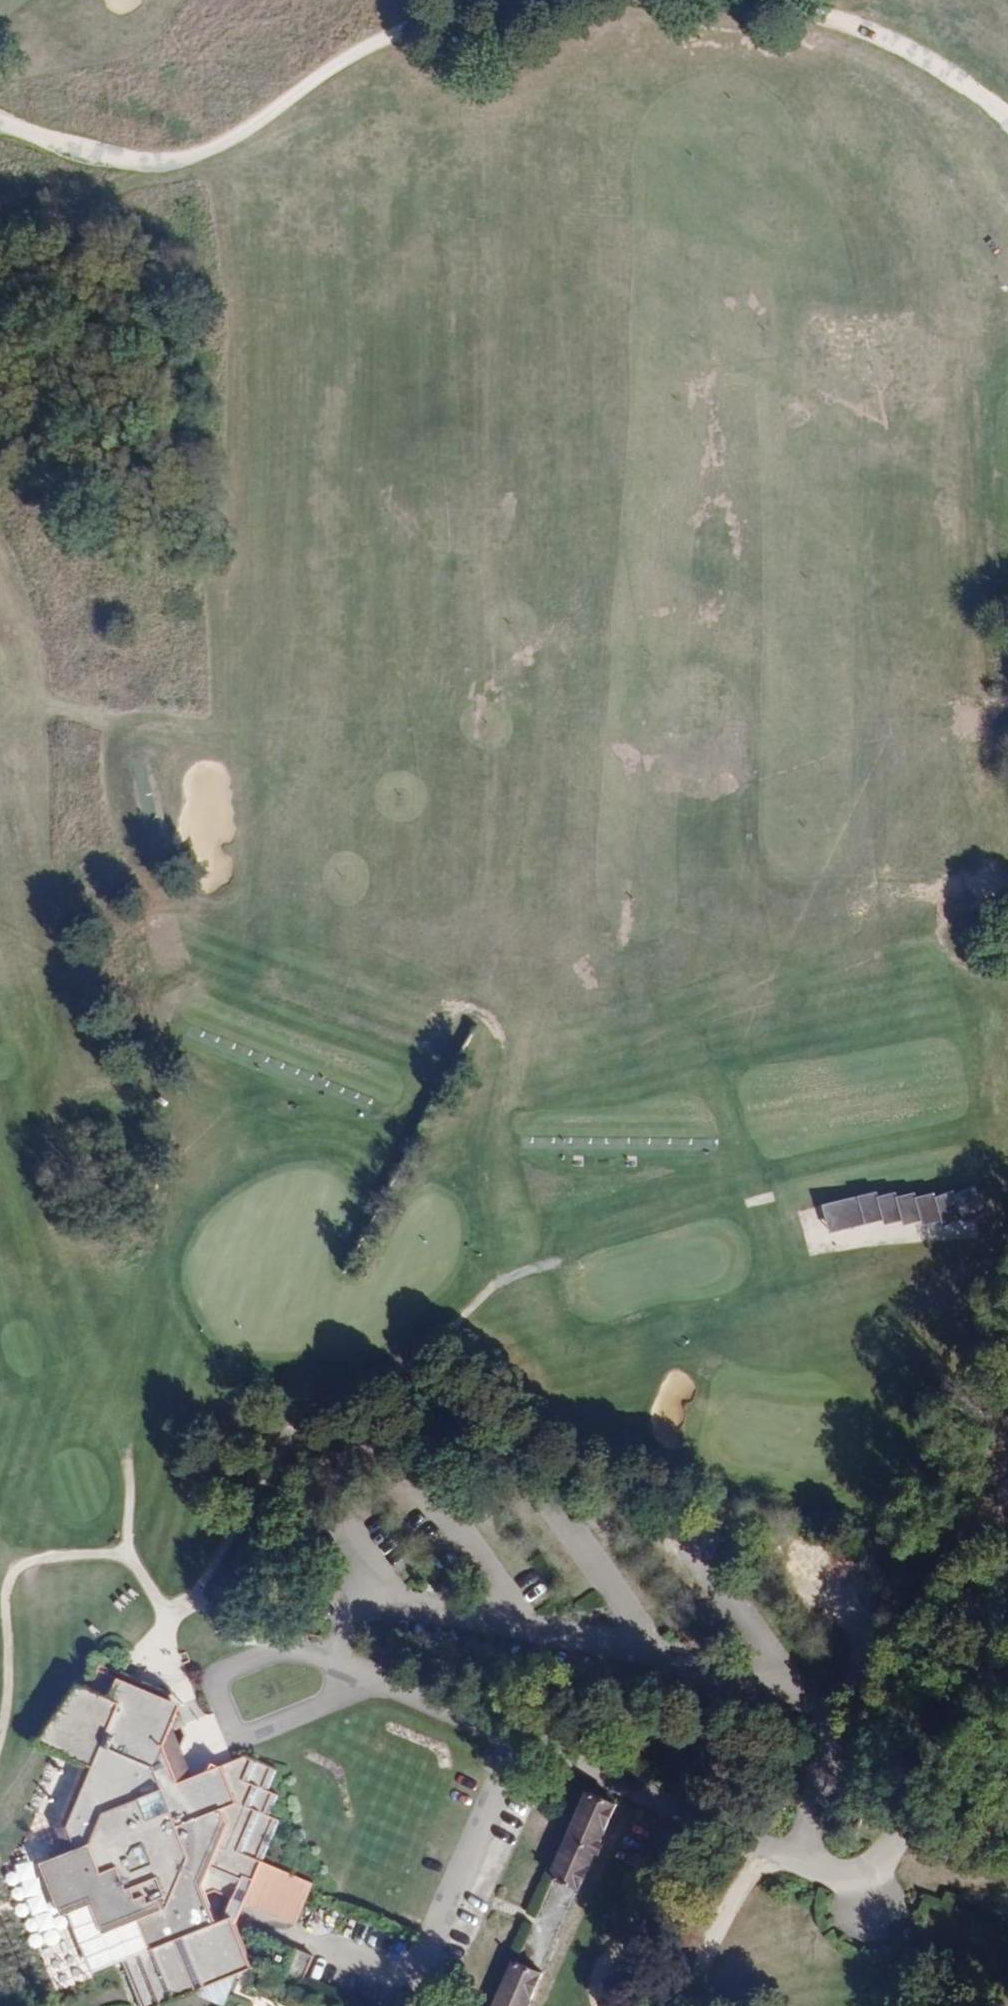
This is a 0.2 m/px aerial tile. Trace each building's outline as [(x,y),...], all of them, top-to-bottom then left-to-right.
[(971,1176),(823,1208),(828,1234),(922,1213),(929,1245),(983,1233),(971,1176)] [(990,1303),(985,1328),(994,1331),(994,1303),(990,1303)] [(808,1546),(790,1560),(800,1573),(818,1559),(808,1546)] [(87,1666),(68,1709),(110,1727),(74,1809),(83,1831),(52,1843),(72,1896),(103,1884),(114,1915),(144,1904),(155,1932),(126,1943),(146,1996),(258,1954),(241,1910),(288,1807),(277,1802),(287,1781),(276,1777),(285,1756),(253,1742),(186,1767),(172,1730),(190,1686),(138,1663),(129,1684),(87,1666)] [(486,2005),(542,2005),(620,1817),(613,1814),(617,1802),(594,1794),(583,1822),(566,1815),(486,2005)] [(325,1934),(334,1909),(315,1902),(306,1928),(325,1934)] [(302,1979),(311,1955),(295,1949),(286,1973),(302,1979)]
